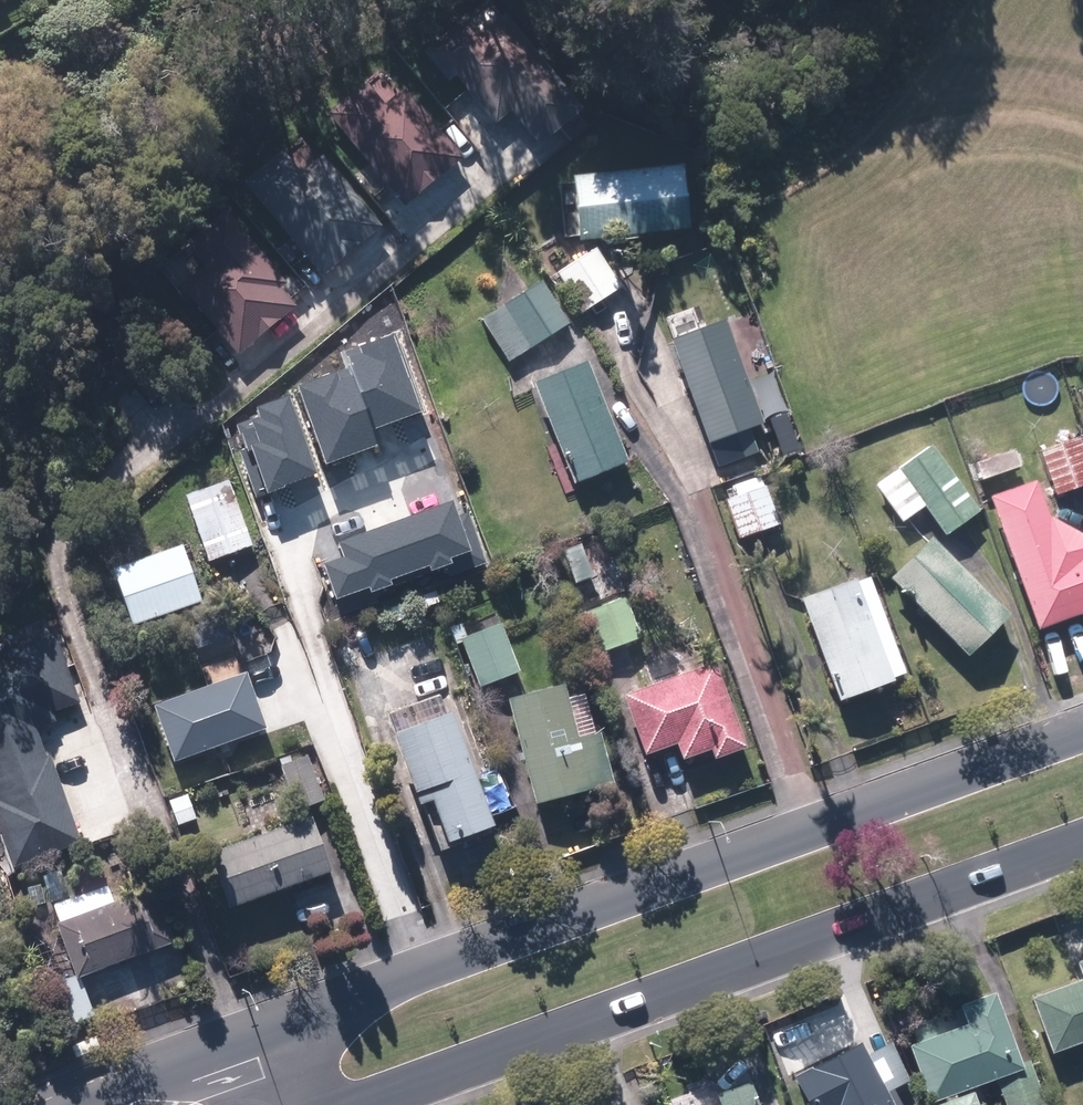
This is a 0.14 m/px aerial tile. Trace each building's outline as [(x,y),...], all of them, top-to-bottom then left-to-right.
[(425,50),(451,80),(459,73),(501,120),(516,107),(544,139),(587,100),(498,0),(480,0),(425,50)] [(383,67),(331,112),(410,203),(468,153),(407,83),(401,88),(383,67)] [(300,136),(249,180),(327,272),(385,222),(325,152),(318,157),(300,136)] [(690,164),(578,173),(583,239),(695,229),(690,164)] [(290,278),(229,208),(162,267),(180,287),(183,284),(242,352),(299,303),(282,284),(290,278)] [(600,245),(559,271),(585,312),(626,286),(600,245)] [(545,279),(485,318),(513,361),(573,323),(545,279)] [(694,308),(666,318),(719,466),(761,451),(753,426),(768,421),(731,317),(701,328),(694,308)] [(352,369),(374,429),(422,412),(394,333),(345,350),(352,369)] [(633,460),(591,357),(536,379),(578,483),(633,460)] [(300,387),(326,463),(379,445),(374,429),(352,369),(300,387)] [(238,450),(255,497),(317,474),(288,396),(258,407),(261,415),(238,423),(247,447),(238,450)] [(1044,448),(1059,493),(1082,485),(1082,438),(1082,435),(1044,448)] [(981,509),(935,444),(878,484),(905,521),(928,505),(948,532),(981,509)] [(1052,513),(1039,478),(994,494),(1042,627),(1082,612),(1082,530),(1052,513)] [(235,479),(190,495),(214,562),(258,546),(235,479)] [(781,523),(767,484),(731,498),(745,536),(781,523)] [(452,503),(340,542),(346,558),(326,564),(337,597),(370,586),(372,591),(393,583),(391,578),(430,564),(431,570),(449,564),(447,557),(468,550),(452,503)] [(1013,612),(935,536),(894,578),(972,654),(1013,612)] [(188,542),(118,567),(138,623),(208,599),(188,542)] [(859,578),(805,599),(843,697),(897,677),(859,578)] [(627,597),(587,612),(602,653),(643,638),(627,597)] [(506,622),(462,637),(480,687),(524,672),(506,622)] [(0,669),(0,811),(14,854),(72,835),(35,722),(84,706),(60,635),(9,651),(14,665),(0,669)] [(627,695),(650,753),(679,742),(686,760),(717,747),(722,761),(755,748),(719,658),(627,695)] [(250,670),(158,707),(180,760),(271,723),(250,670)] [(566,680),(510,696),(539,801),(619,780),(594,688),(570,695),(566,680)] [(438,696),(390,713),(422,801),(428,799),(446,848),(505,827),(461,707),(444,714),(438,696)] [(311,750),(281,760),(298,808),(327,798),(311,750)] [(315,812),(213,854),(235,908),(337,865),(315,812)] [(83,891),(55,901),(81,974),(177,939),(158,889),(119,903),(107,869),(79,879),(83,891)] [(99,1014),(84,978),(72,984),(69,977),(44,988),(62,1030),(99,1014)] [(1036,995),(1055,1048),(1082,1038),(1082,979),(1036,995)] [(997,989),(965,1001),(973,1020),(932,1036),(936,1047),(919,1053),(939,1104),(983,1104),(976,1085),(997,1077),(1008,1104),(1048,1104),(1022,1038),(1017,1040),(997,989)] [(794,1074),(809,1104),(901,1104),(886,1075),(901,1068),(882,1031),(794,1074)] [(754,1078),(720,1090),(725,1104),(764,1104),(754,1078)]
